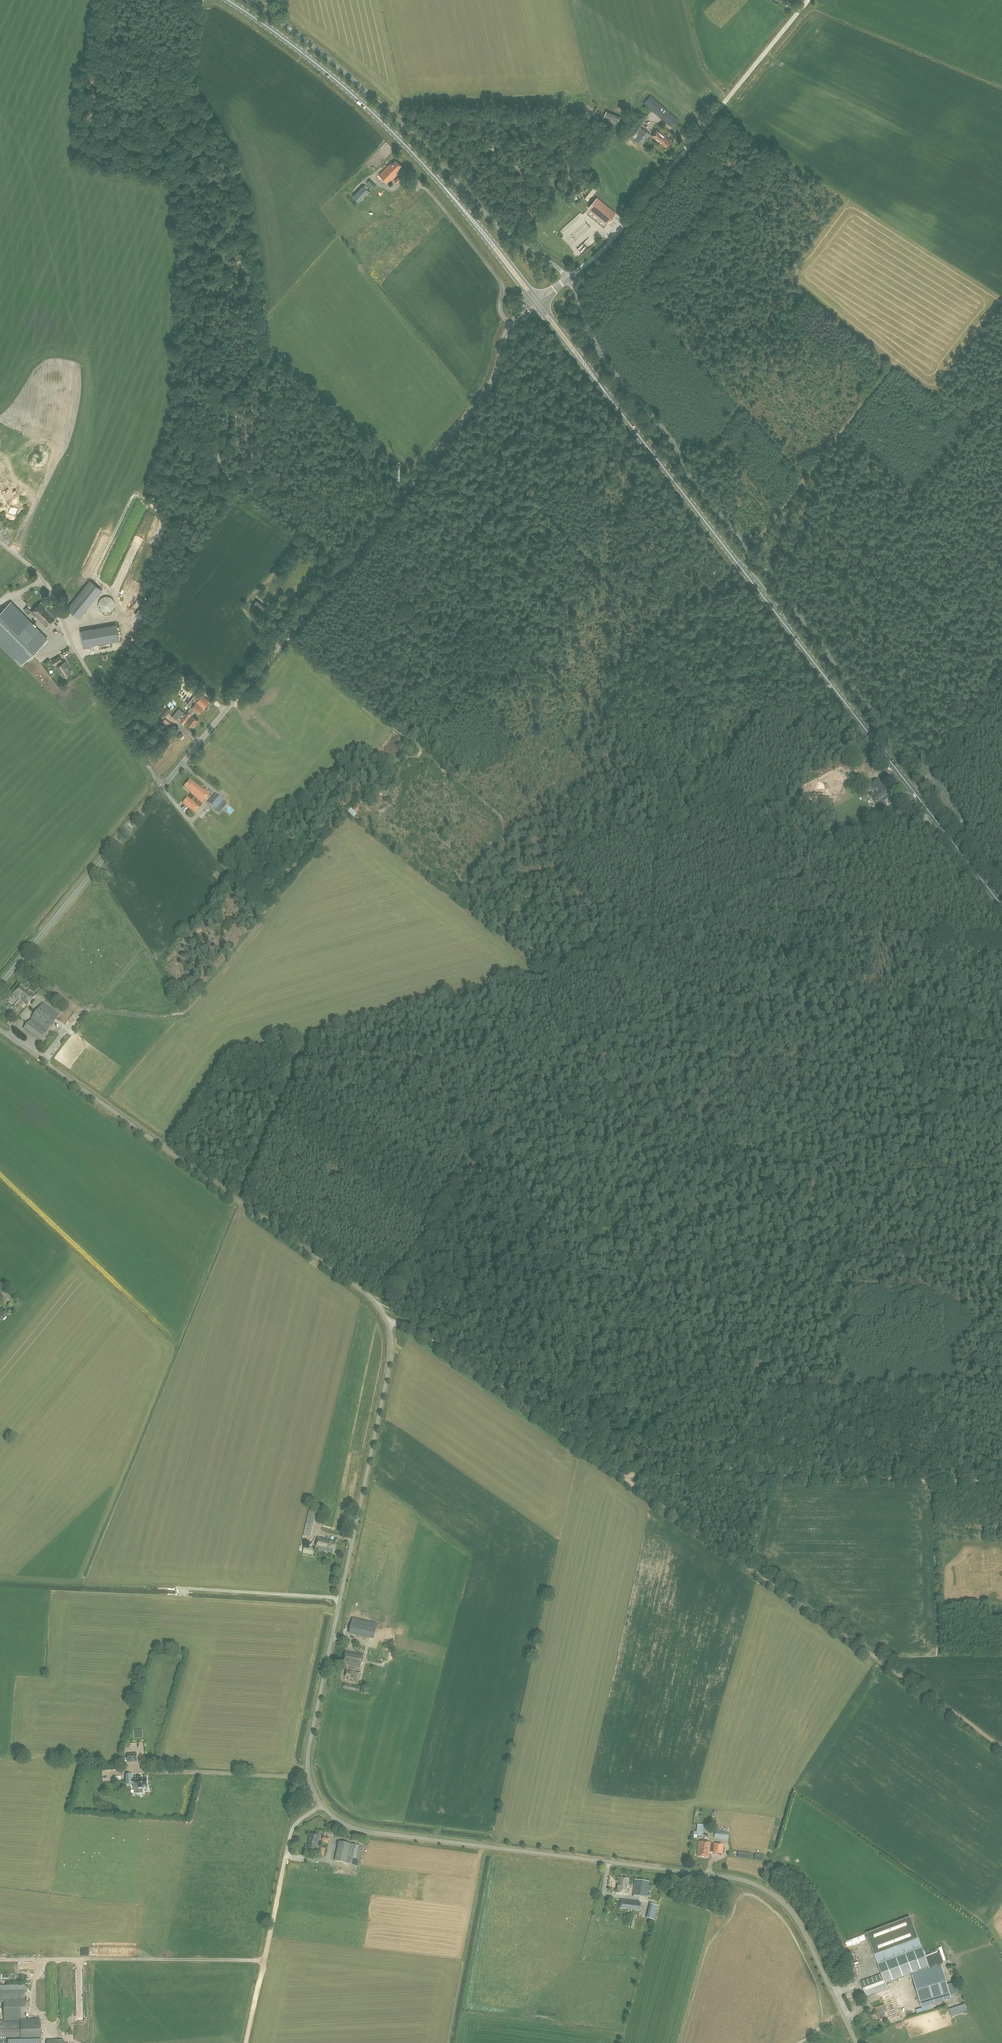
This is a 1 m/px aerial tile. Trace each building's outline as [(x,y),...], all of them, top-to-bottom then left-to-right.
[(650,96),(644,103),(672,127),(678,120),(650,96)] [(605,120),(618,124),(620,116),(607,112),(605,120)] [(634,138),(642,145),(651,134),(643,128),(634,138)] [(665,147),(671,141),(667,137),(660,131),(658,129),(652,136),(654,138),(661,144),(661,143),(665,147)] [(392,162),(379,175),(387,183),(397,173),(396,171),(401,166),(396,160),(393,163),(392,162)] [(357,187),(371,174),(364,167),(350,180),(357,187)] [(371,179),(367,183),(387,204),(391,200),(394,204),(397,200),(394,197),(391,200),(371,179)] [(358,198),(361,195),(363,197),(370,189),(364,183),(354,195),(358,198)] [(368,208),(379,197),(372,191),(362,202),(368,208)] [(602,219),(607,223),(615,213),(616,212),(597,197),(589,208),(600,218),(601,218),(602,219),(602,220),(602,219)] [(398,210),(395,212),(398,214),(395,218),(399,223),(405,216),(398,210)] [(393,231),(387,223),(381,227),(387,235),(393,231)] [(56,434),(60,416),(55,414),(51,433),(56,434)] [(30,484),(32,469),(21,468),(19,482),(30,484)] [(33,490),(28,502),(36,505),(43,489),(34,485),(32,490),(33,490)] [(24,492),(16,489),(14,491),(8,486),(5,486),(3,488),(0,497),(2,498),(0,503),(0,508),(7,513),(9,511),(17,514),(19,506),(19,507),(24,492)] [(90,580),(67,608),(79,618),(102,589),(90,580)] [(99,601),(98,604),(99,607),(100,609),(102,611),(104,612),(107,612),(109,612),(112,611),(114,609),(115,606),(115,604),(115,601),(114,599),(112,597),(109,596),(107,595),(104,596),(102,597),(100,599),(99,601)] [(46,627),(56,617),(46,607),(46,606),(42,601),(41,601),(30,611),(35,616),(46,627)] [(10,602),(0,612),(0,643),(21,664),(47,639),(10,602)] [(81,631),(83,647),(119,641),(117,625),(81,631)] [(109,652),(104,654),(109,668),(115,665),(109,652)] [(65,661),(63,662),(62,660),(59,656),(52,660),(54,664),(56,663),(62,672),(64,677),(71,673),(66,666),(67,666),(66,665),(67,664),(65,661)] [(54,664),(53,665),(56,671),(62,672),(56,663),(54,664)] [(198,691),(187,704),(199,714),(209,701),(198,691)] [(165,718),(171,710),(166,706),(159,714),(165,718)] [(186,721),(193,727),(198,720),(188,712),(186,715),(179,709),(172,717),(180,722),(181,721),(184,723),(186,721)] [(388,756),(390,759),(398,753),(396,751),(388,756)] [(210,795),(198,785),(197,786),(190,780),(185,787),(192,793),(191,794),(203,804),(210,795)] [(876,808),(880,812),(886,808),(884,805),(886,804),(884,801),(889,797),(887,794),(888,794),(884,788),(884,787),(878,780),(871,785),(877,793),(874,795),(873,793),(870,796),(871,797),(871,798),(876,805),(877,804),(878,806),(876,807),(876,808)] [(195,813),(200,807),(188,797),(183,803),(195,813)] [(208,803),(219,813),(227,803),(220,797),(217,801),(213,798),(208,803)] [(867,813),(872,809),(868,804),(863,808),(867,813)] [(22,985),(13,994),(28,1006),(34,999),(34,998),(35,996),(27,989),(22,985)] [(41,1040),(59,1015),(43,1003),(25,1029),(41,1040)] [(73,1024),(80,1018),(76,1013),(69,1020),(73,1024)] [(318,1510),(310,1508),(303,1536),(312,1538),(318,1510)] [(333,1553),(336,1541),(319,1537),(316,1549),(333,1553)] [(374,1638),(377,1625),(353,1619),(350,1632),(374,1638)] [(347,1651),(344,1664),(361,1668),(363,1655),(347,1651)] [(347,1668),(345,1679),(358,1682),(360,1671),(347,1668)] [(343,1688),(361,1692),(362,1686),(344,1683),(343,1688)] [(138,1778),(138,1779),(134,1779),(133,1779),(133,1781),(132,1781),(132,1774),(126,1774),(126,1784),(133,1784),(133,1783),(134,1783),(133,1783),(133,1784),(134,1784),(134,1788),(139,1787),(139,1788),(139,1789),(139,1793),(143,1792),(143,1788),(143,1787),(147,1787),(148,1787),(148,1783),(148,1782),(147,1782),(147,1778),(142,1779),(142,1778),(143,1777),(138,1778)] [(703,1825),(697,1824),(696,1832),(694,1832),(693,1835),(702,1836),(703,1825)] [(728,1839),(729,1833),(715,1831),(714,1838),(728,1839)] [(319,1836),(310,1834),(308,1845),(307,1845),(306,1846),(305,1848),(306,1849),(307,1849),(316,1851),(319,1836)] [(359,1846),(339,1842),(335,1861),(355,1865),(359,1846)] [(710,1852),(722,1854),(723,1845),(699,1842),(697,1856),(709,1858),(710,1852)] [(629,1879),(618,1878),(616,1893),(627,1894),(629,1879)] [(650,1897),(651,1892),(648,1892),(649,1881),(635,1880),(633,1895),(650,1897)] [(640,1911),(641,1902),(621,1900),(620,1908),(640,1911)] [(879,1965),(922,1949),(910,1918),(867,1934),(879,1965)] [(882,1974),(861,1982),(867,1996),(887,1988),(886,1983),(929,1967),(922,1949),(879,1965),(879,1966),(882,1974)] [(950,1993),(943,1971),(914,1980),(920,2002),(950,1993)] [(951,1993),(959,1991),(956,1981),(949,1983),(951,1993)] [(41,2040),(40,2019),(25,2020),(25,1999),(24,1985),(0,1986),(0,2002),(3,2002),(4,2021),(0,2021),(0,2042),(41,2042),(41,2040)] [(889,2022),(902,2017),(900,2010),(899,2010),(893,1994),(882,1999),(884,2006),(877,2008),(880,2016),(883,2015),(884,2018),(887,2017),(889,2022)] [(952,2015),(967,2011),(965,2003),(950,2008),(952,2015)]
